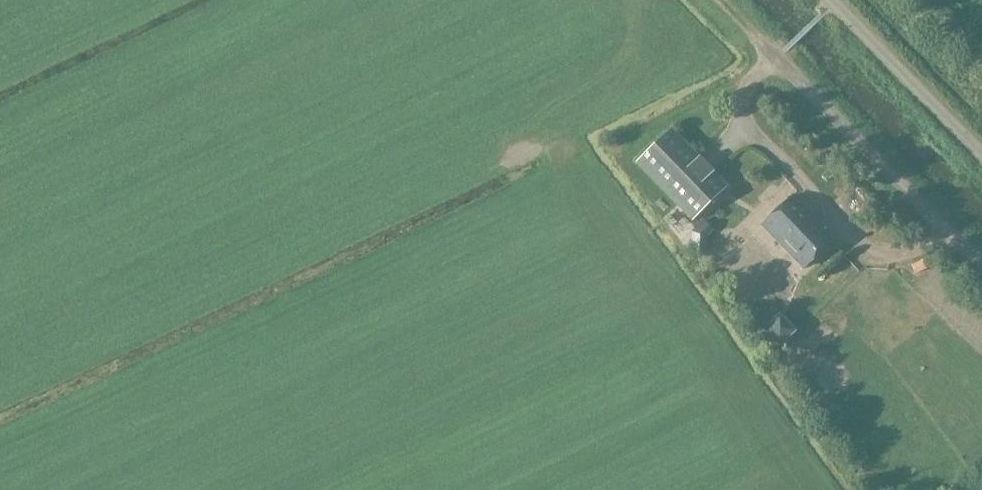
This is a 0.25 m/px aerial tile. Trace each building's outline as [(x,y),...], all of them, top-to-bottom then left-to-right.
[(635,162),(692,221),(728,186),(671,128),(635,162)] [(792,196),(763,225),(804,268),(830,243),(809,222),(813,218),(792,196)] [(775,316),(764,329),(778,341),(789,328),(775,316)]
